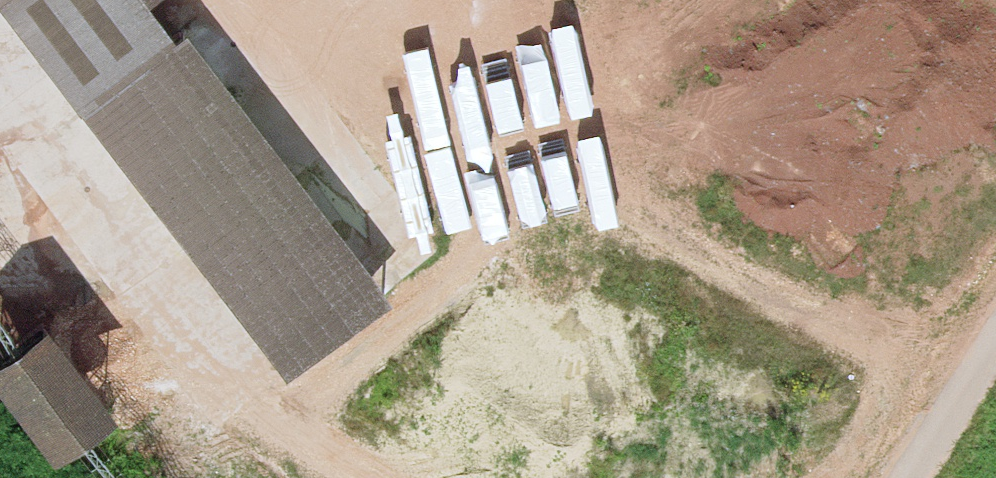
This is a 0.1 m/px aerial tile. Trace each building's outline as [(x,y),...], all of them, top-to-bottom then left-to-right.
[(382,298),(184,32),(170,42),(139,0),(4,0),(282,373),(382,298)] [(0,353),(0,379),(55,453),(114,409),(47,318),(0,353)]
